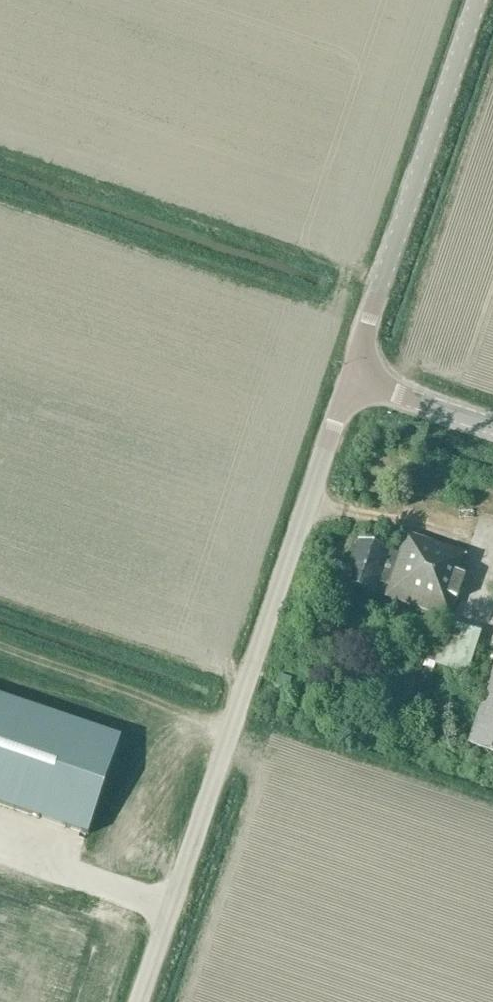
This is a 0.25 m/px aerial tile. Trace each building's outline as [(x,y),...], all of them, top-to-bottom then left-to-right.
[(344,585),(375,596),(450,621),(464,578),(461,577),(467,555),(405,534),(398,556),(389,553),(358,543),(344,585)] [(467,677),(481,634),(448,622),(434,666),(467,677)] [(467,746),(492,755),(492,672),(467,746)] [(276,686),(289,690),(291,680),(279,677),(276,686)] [(88,836),(121,740),(0,699),(0,806),(88,836)]
